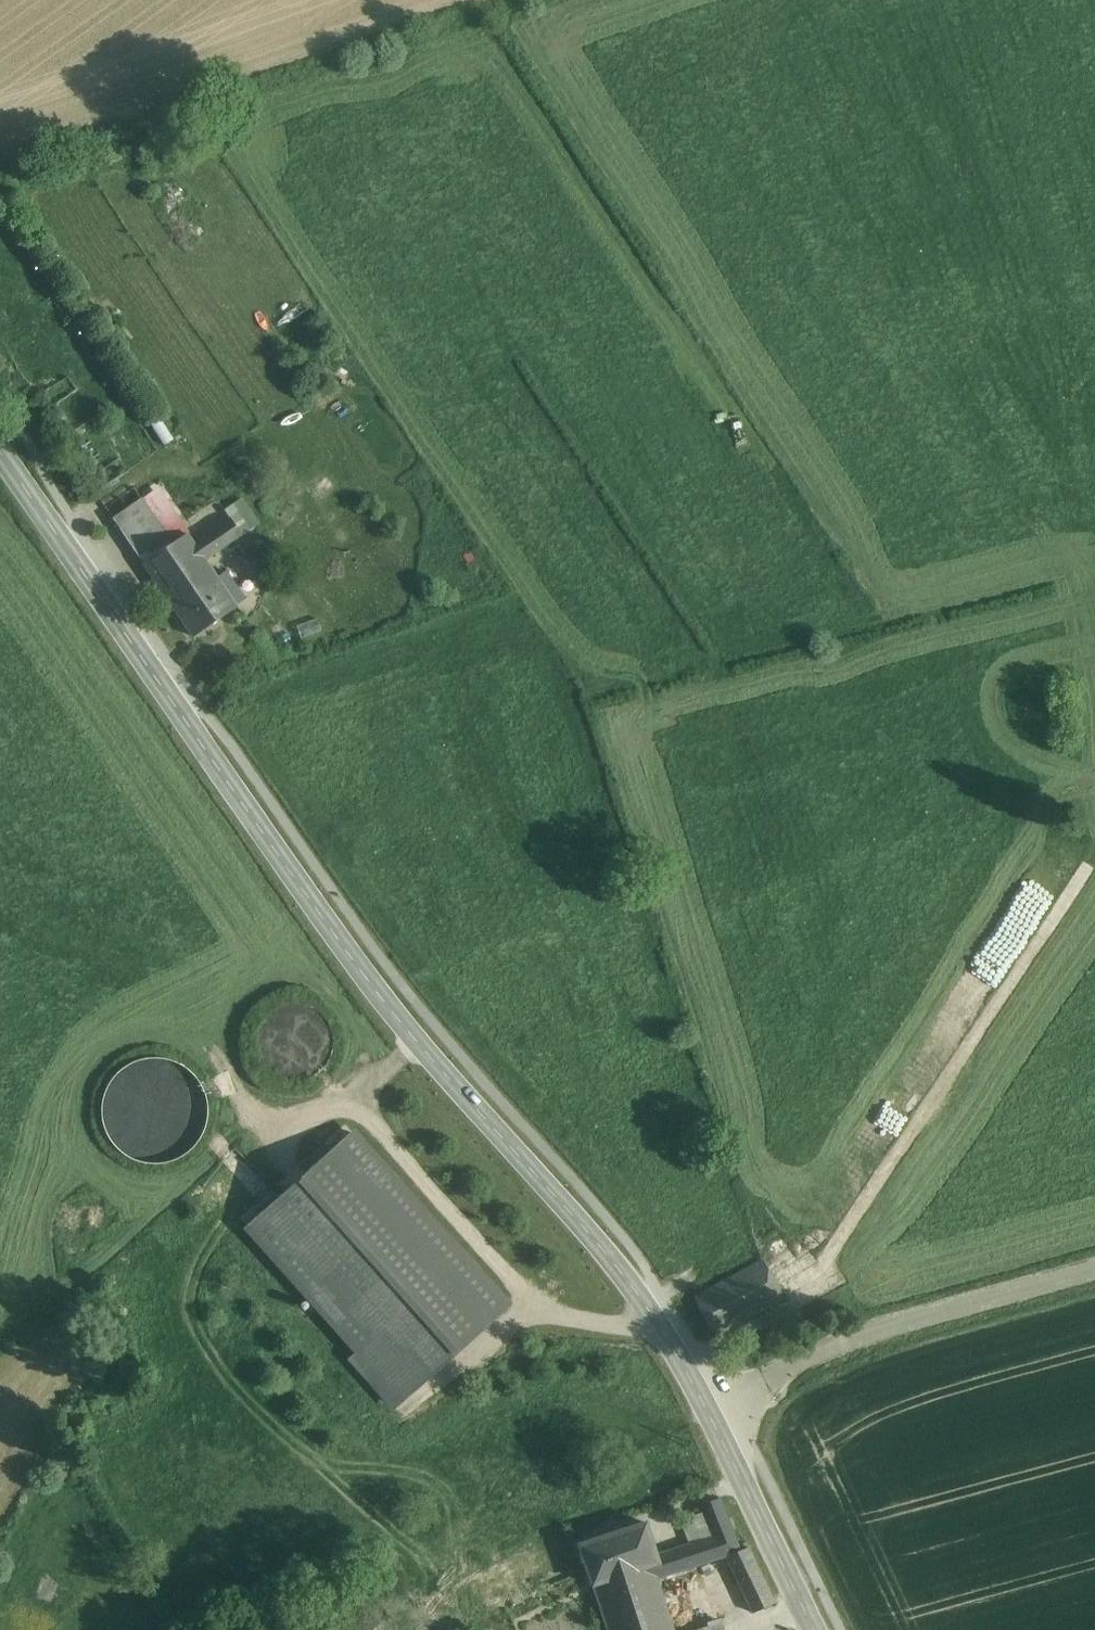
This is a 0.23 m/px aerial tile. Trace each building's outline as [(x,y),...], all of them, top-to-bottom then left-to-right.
[(103,505),(109,514),(138,494),(132,485),(103,505)] [(141,500),(172,546),(188,535),(158,489),(141,500)] [(113,519),(144,566),(172,546),(141,500),(113,519)] [(230,519),(194,544),(205,560),(241,535),(230,519)] [(205,560),(194,544),(188,535),(172,546),(144,566),(193,637),(237,607),(205,560)] [(257,1039),(258,1054),(263,1065),(272,1074),(284,1080),(296,1082),(309,1079),(320,1073),(329,1063),(334,1051),(334,1038),(330,1025),(322,1014),(309,1007),(295,1004),(281,1007),(269,1014),(260,1026),(257,1039)] [(154,1165),(170,1163),(184,1157),(195,1147),(204,1135),(208,1120),(209,1105),(205,1091),(197,1078),(186,1067),(174,1061),(161,1058),(148,1058),(135,1062),(121,1070),(111,1082),(104,1097),(102,1113),(105,1129),(112,1143),(124,1154),(138,1162),(154,1165)] [(505,1303),(355,1135),(250,1230),(361,1354),(353,1361),(392,1404),(505,1303)] [(784,1299),(763,1261),(695,1299),(716,1337),(784,1299)] [(720,1499),(700,1506),(703,1513),(681,1520),(690,1544),(657,1556),(659,1564),(653,1566),(658,1579),(726,1557),(741,1552),(739,1546),(720,1499)] [(646,1523),(580,1544),(593,1586),(653,1566),(659,1564),(657,1556),(646,1523)] [(775,1603),(746,1543),(739,1546),(741,1552),(726,1557),(753,1614),(775,1603)] [(593,1586),(607,1629),(674,1629),(658,1579),(653,1566),(593,1586)] [(728,1615),(743,1609),(736,1591),(720,1597),(728,1615)]
